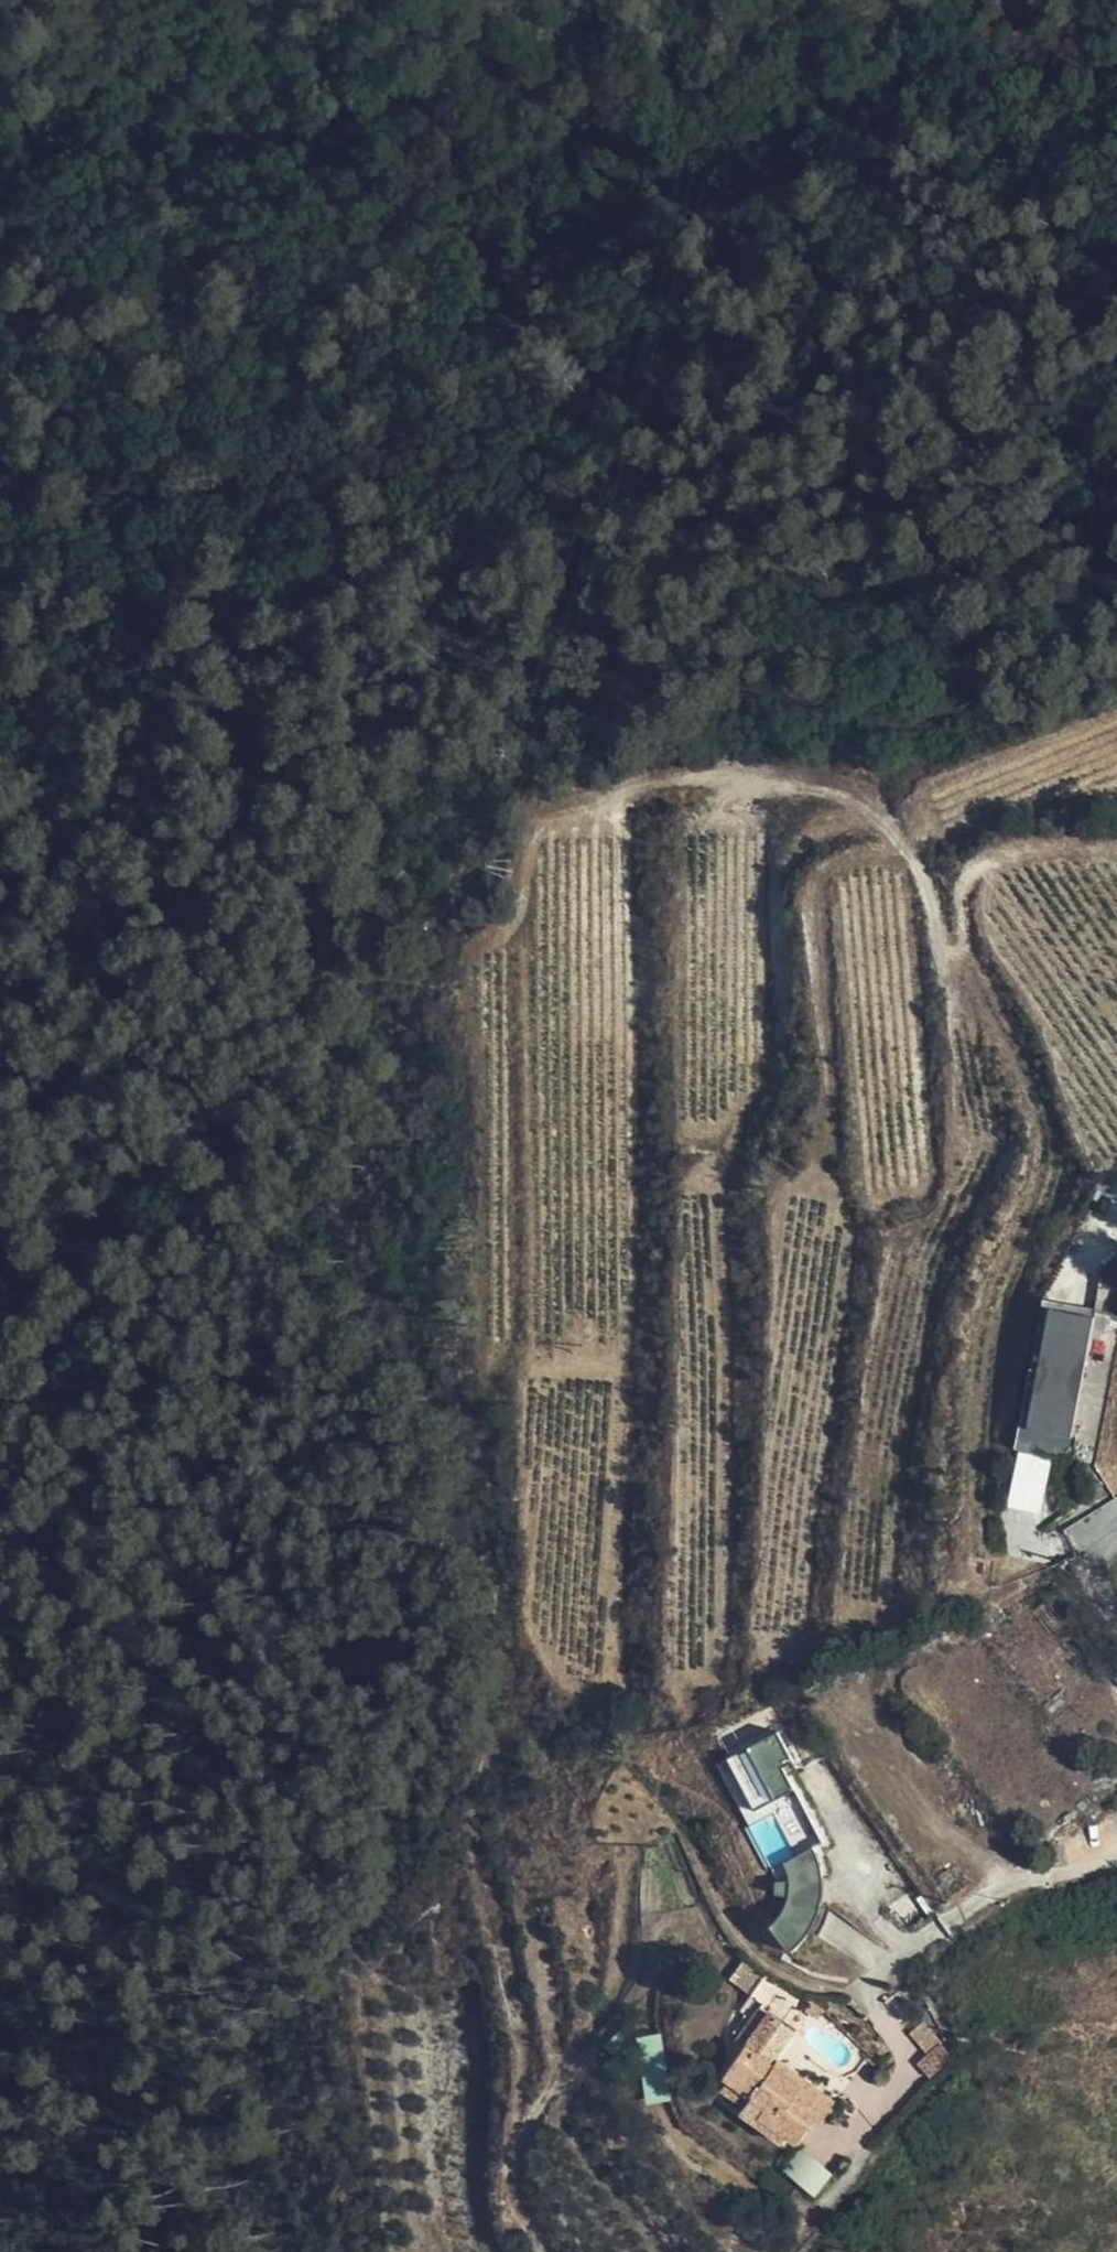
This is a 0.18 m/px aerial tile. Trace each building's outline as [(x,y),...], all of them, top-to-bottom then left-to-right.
[(1029,1428),(1053,1308),(1044,1306),(1016,1448),(1069,1458),(1074,1437),(1029,1428)] [(1097,1316),(1053,1308),(1029,1428),(1074,1437),(1097,1316)] [(1097,1316),(1074,1437),(1069,1458),(1091,1463),(1116,1334),(1116,1321),(1097,1316)] [(715,2075),(721,2080),(744,2096),(737,2105),(733,2111),(773,2140),(777,2136),(789,2145),(808,2118),(813,2121),(829,2099),(772,2057),(790,2031),(761,2012),(715,2075)] [(664,2030),(640,2033),(647,2098),(670,2095),(664,2030)] [(744,2096),(721,2080),(715,2089),(737,2105),(744,2096)] [(803,2145),(785,2167),(815,2191),(833,2170),(803,2145)]
